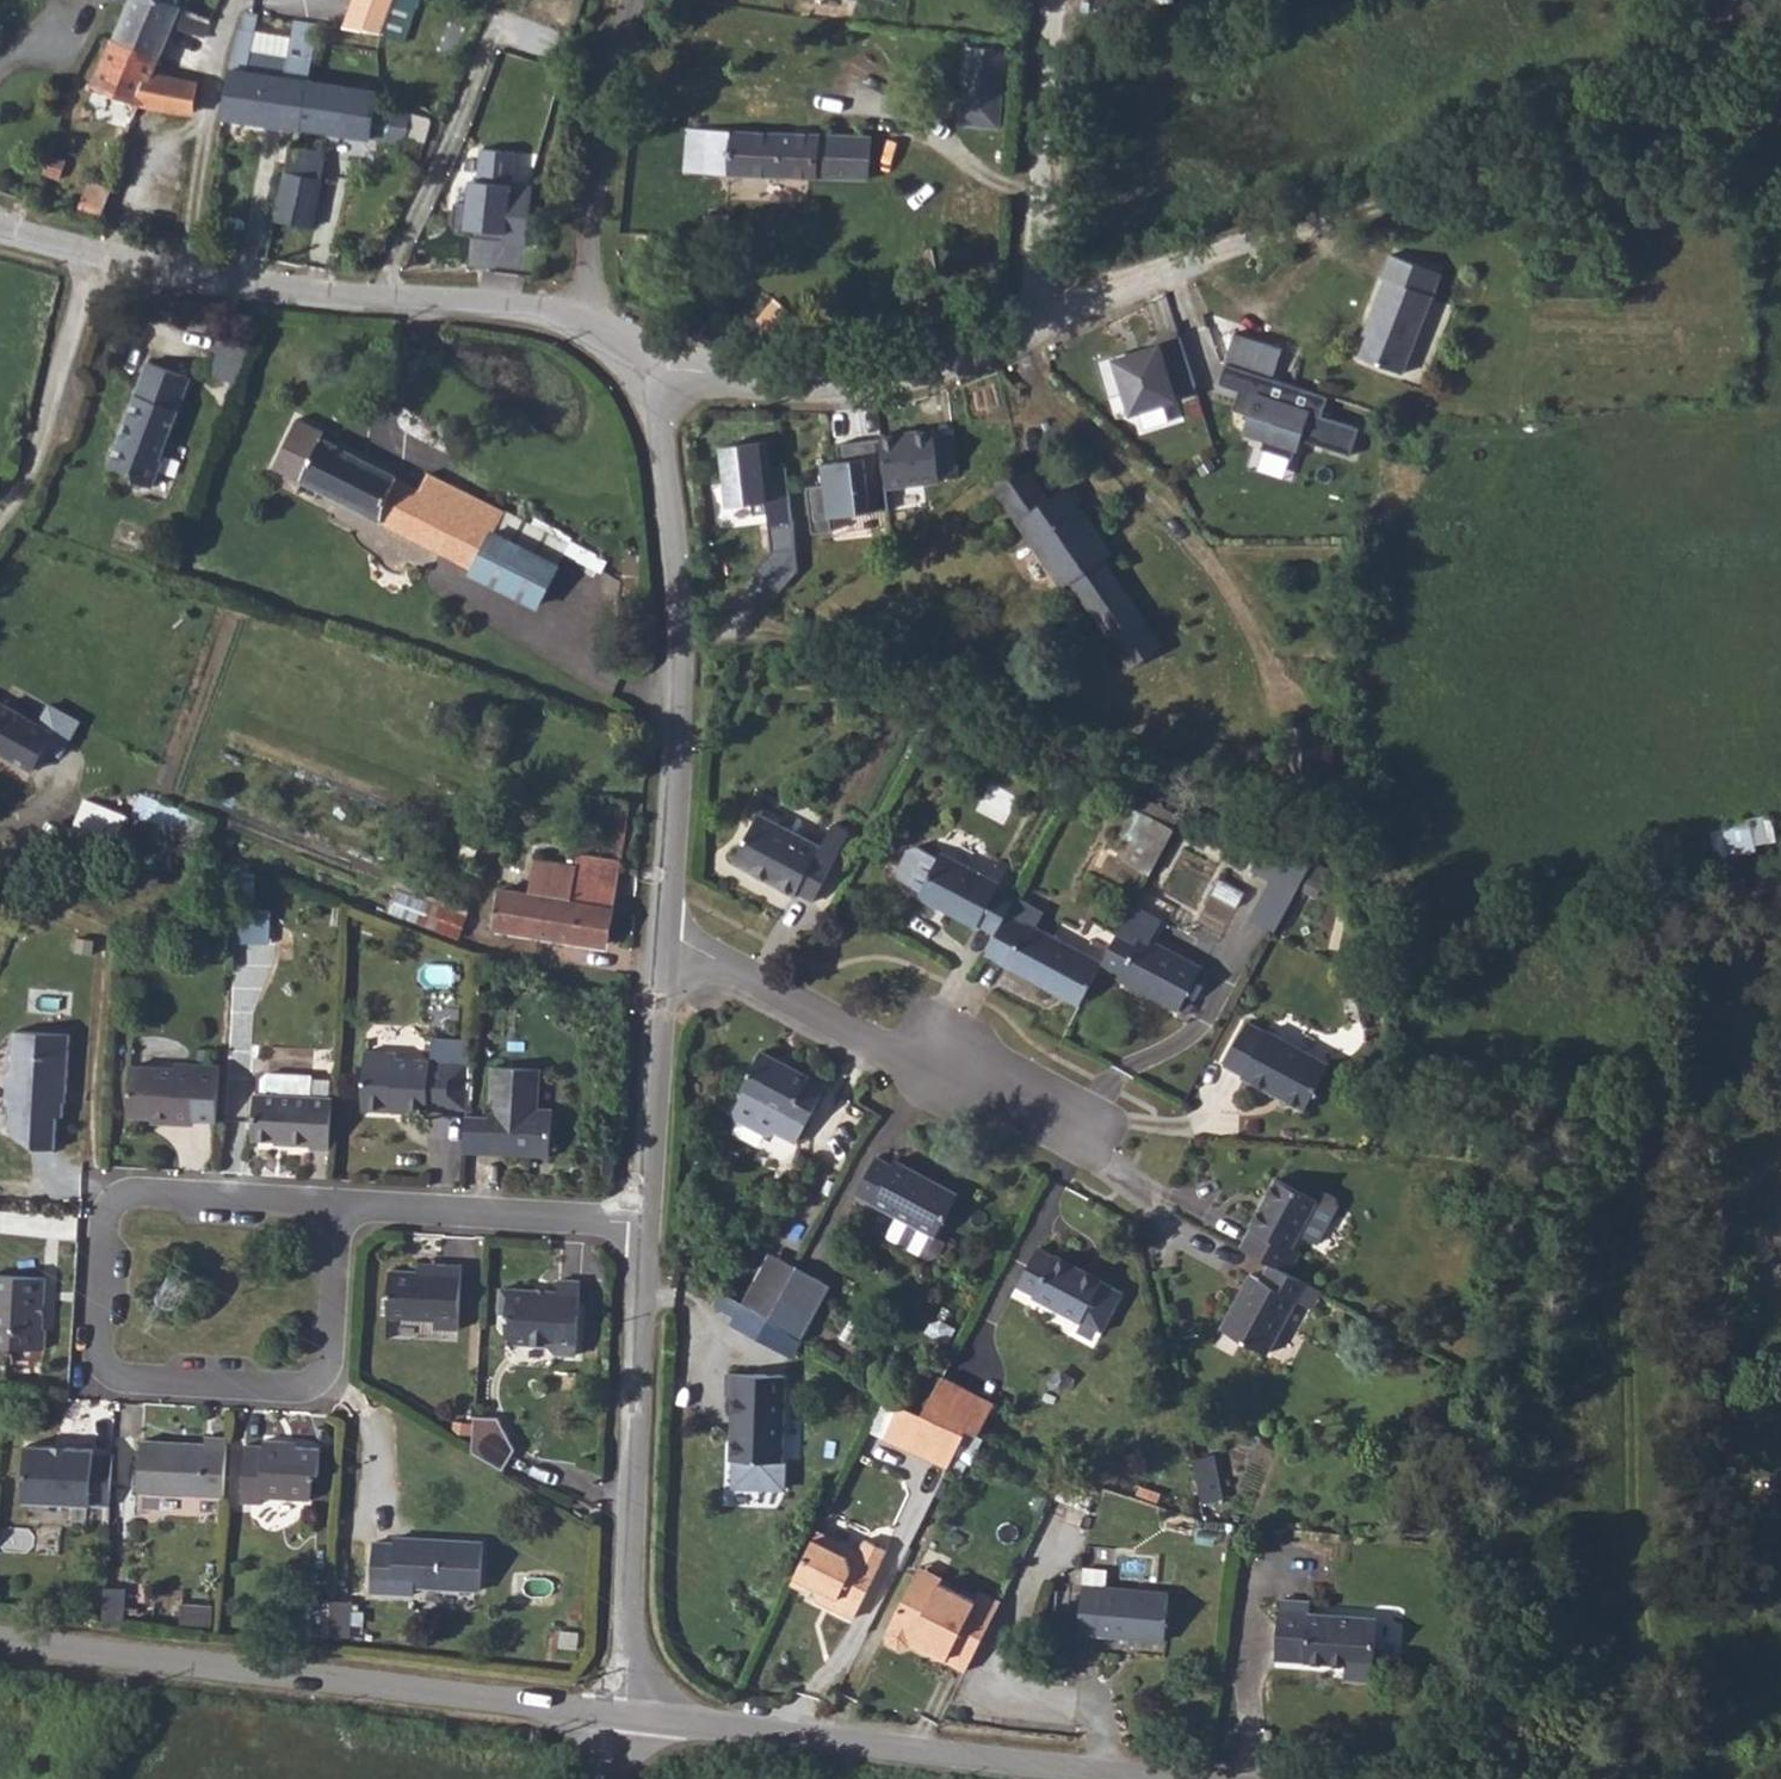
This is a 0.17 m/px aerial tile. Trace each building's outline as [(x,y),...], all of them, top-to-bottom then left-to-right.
[(95,88),(141,104),(156,69),(177,21),(207,34),(214,18),(170,0),(132,0),(95,88)] [(345,27),(385,36),(399,0),(356,0),(345,27)] [(238,54),(236,69),(308,79),(317,44),(320,25),(299,22),(296,39),(260,34),(263,16),(249,15),(248,32),(245,32),(238,54)] [(999,101),(967,99),(970,46),(963,46),(957,123),(997,125),(999,101)] [(999,101),(1002,48),(970,46),(967,99),(999,101)] [(230,68),(223,117),(303,129),(308,79),(236,69),(230,68)] [(156,69),(141,104),(195,113),(198,83),(156,69)] [(308,79),(303,129),(382,142),(403,152),(408,141),(426,143),(429,119),(390,109),(393,92),(365,87),(308,79)] [(705,175),(730,174),(731,130),(706,129),(705,175)] [(731,130),(730,174),(868,178),(870,136),(731,130)] [(290,157),(288,170),(322,177),(325,155),(302,151),(292,149),(290,157)] [(516,238),(521,154),(485,149),(482,181),(476,182),(473,236),(516,238)] [(288,170),(275,225),(314,230),(322,177),(288,170)] [(105,213),(114,184),(91,177),(81,206),(105,213)] [(1363,349),(1404,364),(1441,269),(1393,251),(1383,273),(1389,276),(1373,317),(1376,318),(1363,349)] [(768,343),(771,351),(784,357),(787,348),(792,350),(802,343),(815,326),(775,295),(757,317),(775,332),(768,343)] [(1237,328),(1228,359),(1255,368),(1264,337),(1237,328)] [(1201,390),(1183,337),(1104,361),(1115,401),(1132,393),(1140,418),(1188,403),(1187,395),(1201,390)] [(1264,337),(1255,368),(1278,375),(1285,342),(1264,337)] [(118,434),(108,456),(119,461),(130,465),(134,471),(153,480),(165,451),(158,448),(190,371),(151,356),(139,385),(140,388),(132,406),(133,409),(126,431),(118,434)] [(1329,399),(1227,367),(1221,383),(1259,397),(1248,436),(1304,454),(1309,438),(1352,455),(1362,430),(1323,417),(1329,399)] [(295,418),(270,469),(537,604),(565,544),(428,474),(419,489),(341,449),(345,443),(295,418)] [(940,433),(885,439),(891,491),(947,483),(940,433)] [(771,441),(725,447),(733,508),(796,505),(792,468),(777,469),(771,441)] [(992,478),(1005,494),(1037,471),(1025,454),(992,478)] [(868,456),(823,461),(830,516),(875,509),(868,456)] [(1037,471),(1005,494),(1063,584),(1071,578),(1130,665),(1162,643),(1106,557),(1114,550),(1072,486),(1053,496),(1037,471)] [(34,766),(38,759),(45,762),(54,745),(62,749),(80,716),(51,700),(41,719),(0,697),(0,748),(34,766)] [(762,803),(736,853),(798,886),(800,882),(816,891),(838,848),(822,841),(822,835),(762,803)] [(1134,836),(1126,859),(1159,870),(1174,823),(1133,810),(1125,834),(1134,836)] [(1718,853),(1779,843),(1773,812),(1713,822),(1718,853)] [(979,910),(997,920),(1007,903),(1016,884),(988,867),(988,861),(944,838),(941,843),(920,831),(913,833),(898,858),(901,865),(922,877),(919,882),(976,912),(979,910)] [(576,866),(574,875),(618,883),(621,862),(578,854),(576,866)] [(618,883),(574,875),(576,866),(533,861),(527,894),(499,890),(493,928),(610,950),(618,883)] [(1254,908),(1275,921),(1298,880),(1275,866),(1254,908)] [(389,908),(461,936),(472,908),(400,881),(389,908)] [(1140,896),(1128,916),(1156,933),(1167,913),(1140,896)] [(997,920),(985,943),(1085,996),(1106,957),(1007,903),(997,920)] [(234,904),(231,937),(271,940),(274,907),(234,904)] [(1128,916),(1106,957),(1184,1002),(1207,961),(1156,933),(1128,916)] [(1246,1011),(1224,1052),(1242,1062),(1243,1065),(1305,1097),(1330,1054),(1269,1022),(1261,1020),(1246,1011)] [(69,1094),(73,1035),(17,1032),(14,1071),(9,1075),(8,1096),(12,1101),(10,1133),(38,1149),(57,1150),(59,1118),(65,1118),(66,1102),(63,1102),(64,1094),(69,1094)] [(808,1066),(760,1039),(736,1079),(740,1081),(731,1096),(734,1106),(762,1123),(772,1120),(792,1131),(800,1116),(822,1078),(806,1069),(808,1066)] [(399,1060),(372,1058),(371,1110),(377,1116),(389,1116),(397,1110),(410,1111),(409,1118),(432,1119),(432,1112),(469,1114),(472,1074),(436,1072),(434,1069),(398,1067),(399,1060)] [(493,1068),(488,1155),(549,1158),(552,1112),(538,1111),(540,1070),(493,1068)] [(132,1122),(156,1123),(174,1123),(175,1129),(197,1130),(200,1070),(181,1069),(178,1074),(134,1071),(132,1122)] [(314,1153),(334,1154),(337,1101),(317,1099),(318,1079),(273,1076),(268,1081),(267,1097),(260,1096),(257,1143),(292,1145),(292,1148),(314,1150),(314,1153)] [(870,1147),(852,1181),(892,1204),(882,1224),(917,1244),(934,1242),(942,1230),(933,1226),(954,1185),(890,1149),(886,1155),(870,1147)] [(604,1154),(603,1177),(614,1177),(615,1154),(604,1154)] [(1277,1171),(1238,1241),(1265,1256),(1287,1268),(1299,1247),(1291,1242),(1298,1228),(1316,1238),(1337,1200),(1334,1191),(1322,1185),(1317,1194),(1277,1171)] [(1040,1240),(1020,1278),(1047,1295),(1082,1314),(1103,1274),(1040,1240)] [(832,1283),(772,1252),(744,1303),(728,1295),(719,1308),(737,1316),(734,1323),(763,1338),(774,1321),(805,1339),(832,1283)] [(1287,1268),(1265,1256),(1255,1272),(1247,1267),(1217,1320),(1263,1345),(1292,1293),(1298,1296),(1308,1279),(1287,1268)] [(0,1270),(0,1341),(44,1344),(45,1325),(42,1325),(46,1273),(0,1270)] [(419,1270),(419,1280),(436,1280),(436,1271),(419,1270)] [(436,1280),(419,1280),(395,1279),(394,1325),(440,1327),(440,1336),(461,1336),(463,1334),(464,1273),(436,1271),(436,1280)] [(1308,1279),(1298,1296),(1309,1301),(1318,1285),(1308,1279)] [(506,1292),(505,1314),(505,1318),(514,1318),(512,1338),(514,1343),(519,1348),(551,1349),(558,1359),(579,1360),(582,1285),(563,1283),(563,1295),(552,1295),(551,1291),(542,1290),(541,1294),(506,1292)] [(790,1369),(730,1366),(730,1386),(735,1387),(733,1457),(738,1457),(738,1484),(787,1487),(790,1369)] [(993,1398),(938,1376),(920,1407),(944,1417),(967,1426),(975,1429),(980,1431),(993,1398)] [(922,1409),(900,1398),(884,1430),(906,1441),(922,1409)] [(105,1400),(77,1399),(76,1422),(61,1421),(60,1442),(103,1444),(105,1400)] [(922,1409),(906,1441),(949,1462),(964,1430),(922,1409)] [(501,1422),(477,1421),(475,1457),(506,1475),(518,1454),(501,1422)] [(139,1443),(137,1494),(225,1499),(228,1441),(205,1440),(204,1448),(139,1443)] [(248,1447),(245,1502),(266,1502),(266,1497),(313,1500),(312,1484),(323,1476),(324,1451),(289,1449),(288,1441),(269,1440),(269,1447),(248,1447)] [(1214,1449),(1194,1454),(1204,1497),(1224,1492),(1214,1449)] [(26,1506),(111,1512),(115,1461),(93,1460),(94,1454),(29,1451),(26,1506)] [(861,1542),(866,1531),(835,1519),(831,1529),(861,1542)] [(859,1549),(816,1528),(812,1536),(847,1553),(859,1549)] [(812,1588),(823,1584),(824,1590),(836,1595),(831,1606),(853,1616),(887,1547),(865,1537),(859,1549),(847,1553),(812,1536),(790,1583),(805,1590),(812,1588)] [(380,1547),(378,1597),(418,1599),(418,1590),(487,1594),(488,1547),(404,1542),(401,1548),(380,1547)] [(906,1546),(897,1565),(923,1578),(929,1565),(931,1566),(934,1560),(906,1546)] [(923,1578),(897,1565),(867,1625),(871,1635),(883,1641),(892,1638),(894,1635),(896,1632),(910,1639),(909,1643),(938,1658),(951,1634),(974,1646),(998,1601),(973,1588),(931,1566),(929,1565),(923,1578)] [(978,1577),(973,1588),(998,1601),(1003,1590),(978,1577)] [(1088,1583),(1084,1630),(1168,1638),(1172,1591),(1088,1583)] [(823,1584),(812,1588),(815,1598),(831,1606),(836,1595),(824,1590),(823,1584)] [(1286,1596),(1279,1653),(1348,1658),(1348,1674),(1375,1676),(1380,1613),(1313,1608),(1312,1597),(1286,1596)] [(314,1636),(331,1636),(331,1635),(333,1601),(316,1600),(314,1636)] [(353,1601),(333,1601),(331,1635),(352,1636),(353,1601)] [(896,1632),(894,1635),(909,1643),(910,1639),(896,1632)] [(951,1634),(938,1658),(962,1670),(974,1646),(951,1634)]
